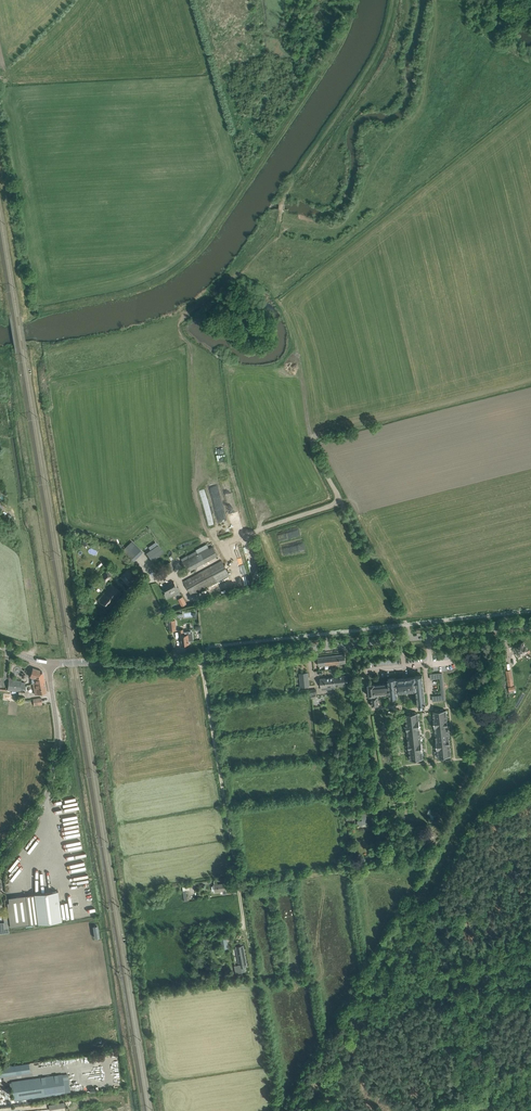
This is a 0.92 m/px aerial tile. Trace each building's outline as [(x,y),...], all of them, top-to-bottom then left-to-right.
[(122,550),(133,561),(142,552),(132,541),(122,550)] [(158,545),(147,553),(152,561),(164,553),(158,545)] [(209,548),(209,547),(181,562),(187,572),(218,555),(213,546),(209,548)] [(222,560),(184,581),(192,596),(230,575),(222,560)] [(120,577),(128,585),(137,576),(135,572),(130,567),(120,577)] [(101,577),(105,581),(110,576),(106,572),(101,577)] [(92,585),(96,588),(101,582),(98,579),(92,585)] [(167,585),(163,588),(166,594),(165,595),(167,599),(180,592),(177,588),(174,581),(167,585)] [(98,601),(108,609),(122,592),(112,584),(98,601)] [(183,629),(179,629),(180,633),(180,638),(181,638),(182,644),(189,644),(188,641),(193,640),(192,633),(184,634),(183,632),(183,629)] [(515,646),(518,651),(520,655),(528,650),(523,642),(515,646)] [(345,654),(331,655),(332,664),(346,663),(345,654)] [(332,664),(331,655),(317,657),(318,666),(332,664)] [(33,684),(45,681),(43,672),(42,671),(33,668),(30,677),(31,677),(31,684),(33,684)] [(308,673),(299,674),(301,687),(309,686),(308,673)] [(441,685),(443,685),(442,673),(430,674),(431,679),(440,678),(441,685)] [(397,692),(405,691),(415,690),(417,705),(418,705),(419,707),(425,706),(424,704),(425,704),(425,703),(423,680),(422,675),(415,676),(415,677),(407,678),(407,677),(403,678),(395,679),(395,678),(388,678),(388,683),(374,685),(374,684),(368,684),(369,696),(371,696),(372,706),(378,706),(377,695),(389,694),(390,697),(397,697),(397,692)] [(347,676),(333,677),(334,686),(348,684),(347,676)] [(334,686),(333,677),(320,679),(321,687),(334,686)] [(21,691),(22,681),(8,680),(7,690),(21,691)] [(45,681),(33,684),(35,694),(47,692),(45,681)] [(445,700),(443,688),(441,688),(442,695),(432,696),(433,701),(445,700)] [(9,713),(16,714),(17,695),(10,695),(9,713)] [(223,890),(223,894),(227,894),(225,883),(213,885),(214,886),(211,886),(212,891),(214,890),(214,891),(223,890)] [(34,894),(38,923),(62,920),(58,891),(34,894)] [(9,903),(7,903),(10,927),(29,924),(26,900),(9,903)] [(236,947),(240,967),(247,965),(243,945),(236,947)] [(30,1073),(29,1065),(0,1069),(0,1077),(30,1073)] [(12,1083),(9,1083),(10,1087),(12,1087),(12,1089),(13,1093),(14,1101),(36,1098),(39,1097),(65,1093),(62,1075),(62,1074),(11,1081),(12,1083)]
